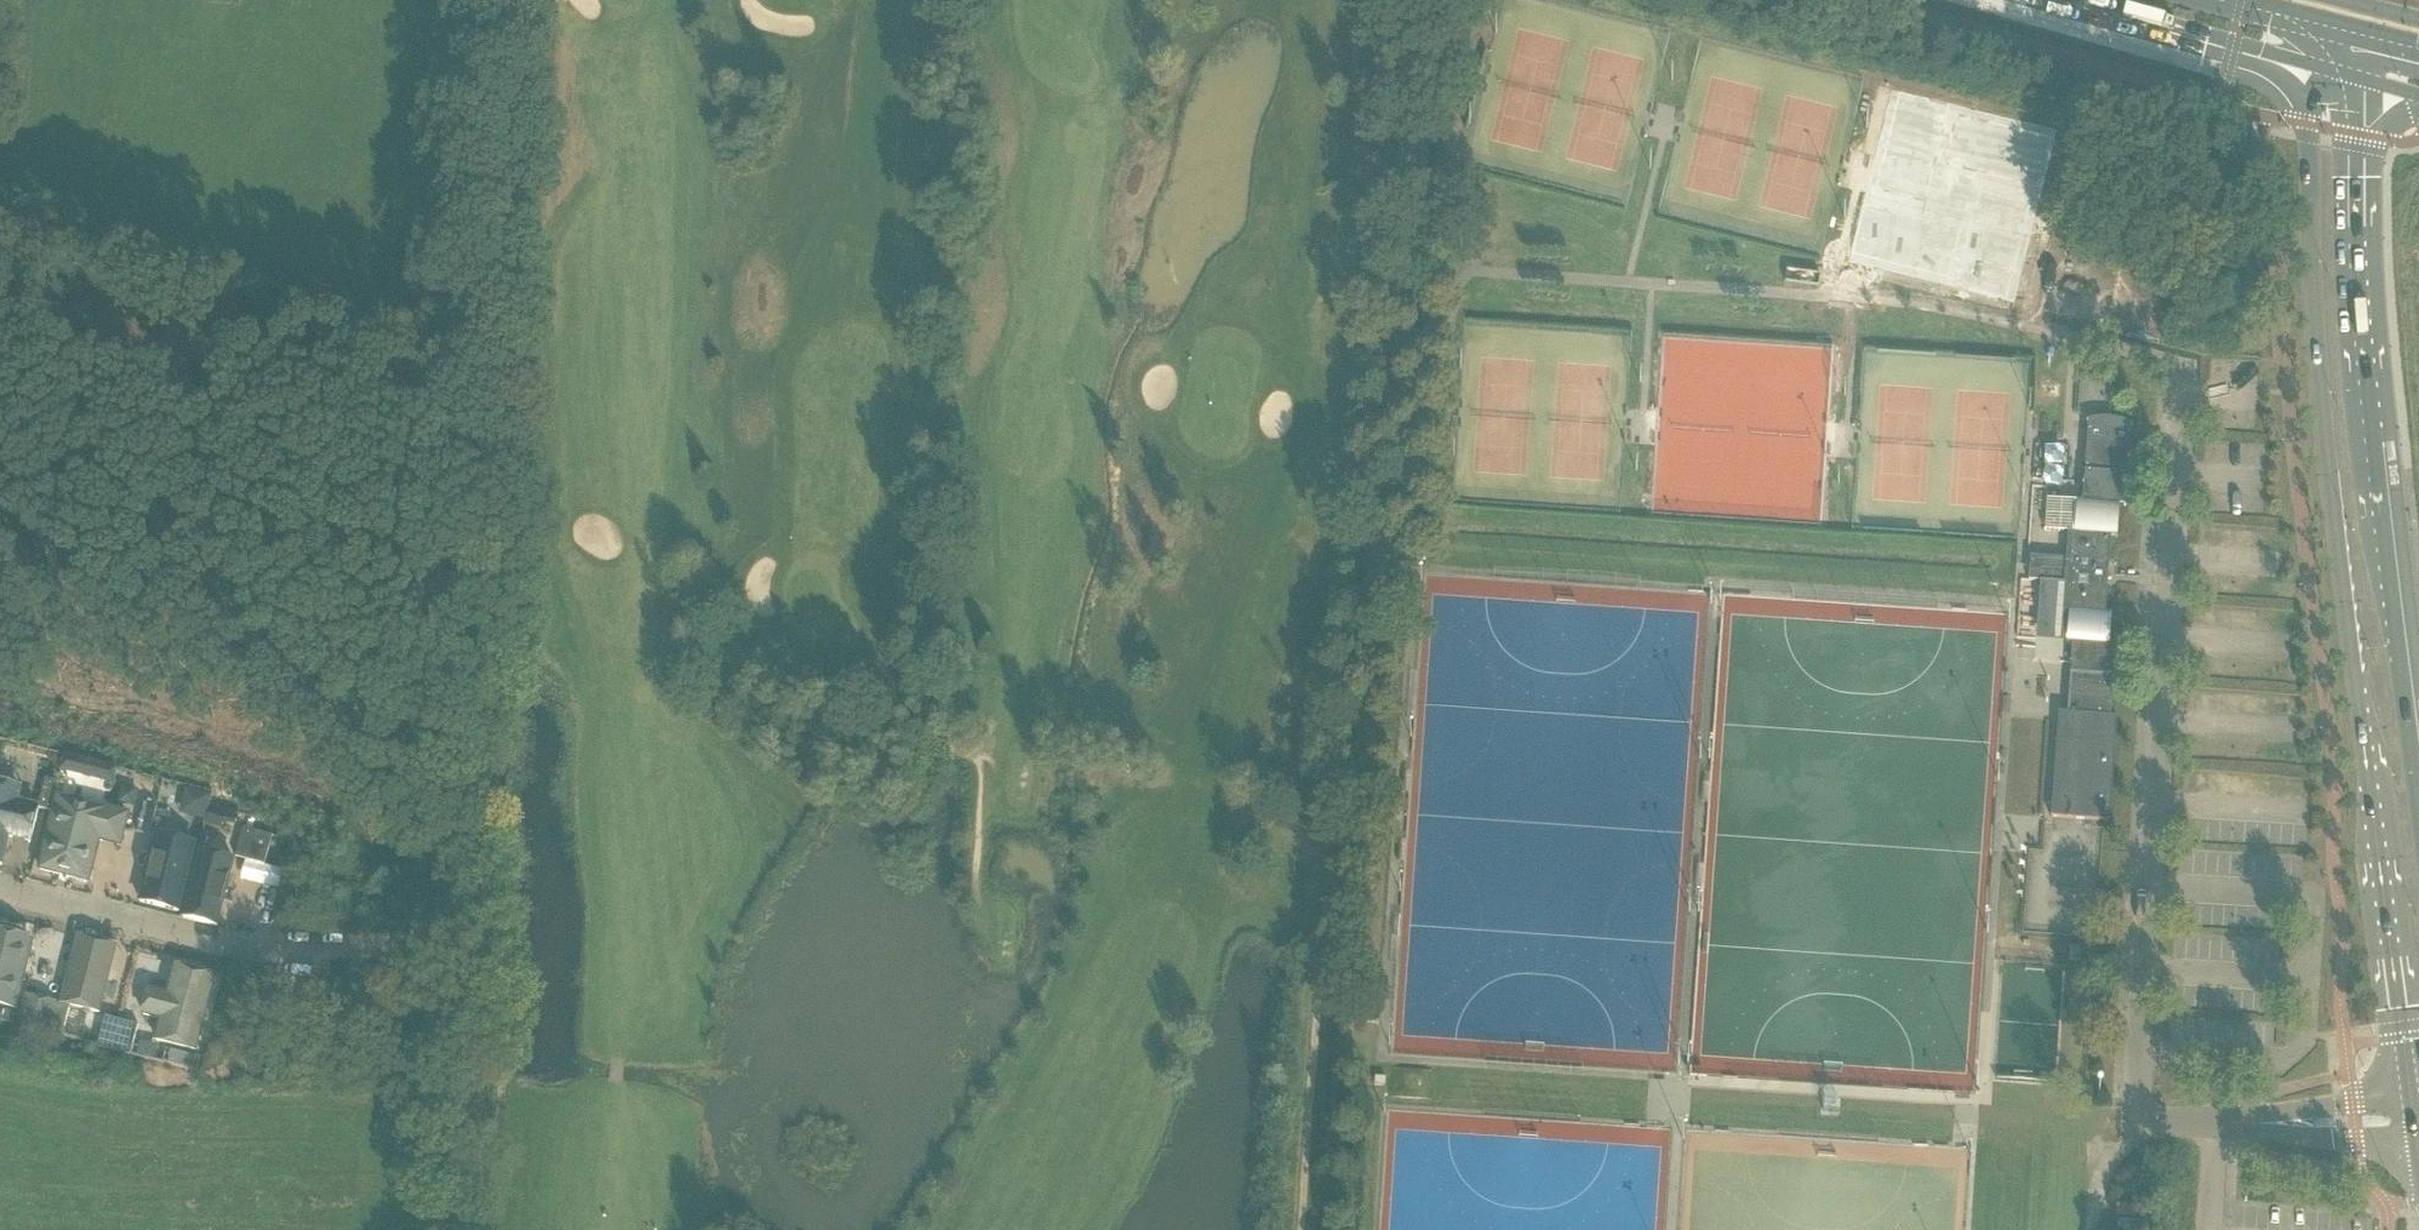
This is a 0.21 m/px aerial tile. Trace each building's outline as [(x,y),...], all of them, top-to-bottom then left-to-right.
[(2067,532),(2065,558),(2030,556),(2029,568),(2108,574),(2111,537),(2117,537),(2119,505),(2125,506),(2131,424),(2132,425),(2132,424),(2129,422),(2125,421),(2121,419),(2115,418),(2109,418),(2104,417),(2100,418),(2096,418),(2090,419),(2086,421),(2087,422),(2088,421),(2082,500),(2076,500),(2075,501),(2046,499),(2044,530),(2067,532)] [(2108,574),(2029,568),(2028,580),(2063,582),(2061,611),(2067,611),(2065,642),(2071,644),(2066,713),(2058,712),(2050,817),(2109,821),(2116,717),(2110,717),(2116,644),(2109,644),(2112,612),(2105,611),(2108,574)] [(63,756),(59,772),(113,785),(117,769),(63,756)] [(52,809),(58,782),(45,779),(39,806),(52,809)] [(40,806),(19,801),(22,788),(0,782),(0,866),(3,867),(10,839),(31,845),(40,806)] [(56,794),(37,871),(90,884),(101,844),(122,849),(131,813),(56,794)] [(157,807),(144,803),(137,833),(150,836),(157,807)] [(265,865),(273,836),(256,831),(247,829),(243,828),(235,857),(265,865)] [(155,833),(137,903),(180,913),(197,843),(155,833)] [(218,927),(235,859),(198,850),(181,917),(218,927)] [(17,1011),(35,940),(0,931),(0,1007),(17,1011)] [(77,935),(59,1003),(101,1014),(118,946),(77,935)] [(2068,960),(2081,960),(2082,948),(2069,947),(2068,960)] [(197,1053),(217,975),(174,963),(166,992),(148,988),(140,1016),(159,1020),(153,1041),(197,1053)] [(320,1015),(330,976),(296,967),(285,1006),(320,1015)] [(240,995),(237,1007),(249,1010),(253,998),(240,995)] [(0,1017),(0,1021),(19,1026),(49,1033),(57,1004),(26,996),(22,1015),(2,1009),(1,1012),(0,1017)] [(57,1004),(49,1033),(62,1036),(69,1007),(57,1004)] [(105,1016),(97,1045),(112,1049),(130,1054),(138,1024),(119,1020),(105,1016)] [(158,1060),(162,1048),(137,1042),(134,1054),(158,1060)] [(197,1071),(200,1058),(171,1050),(168,1063),(197,1071)]
